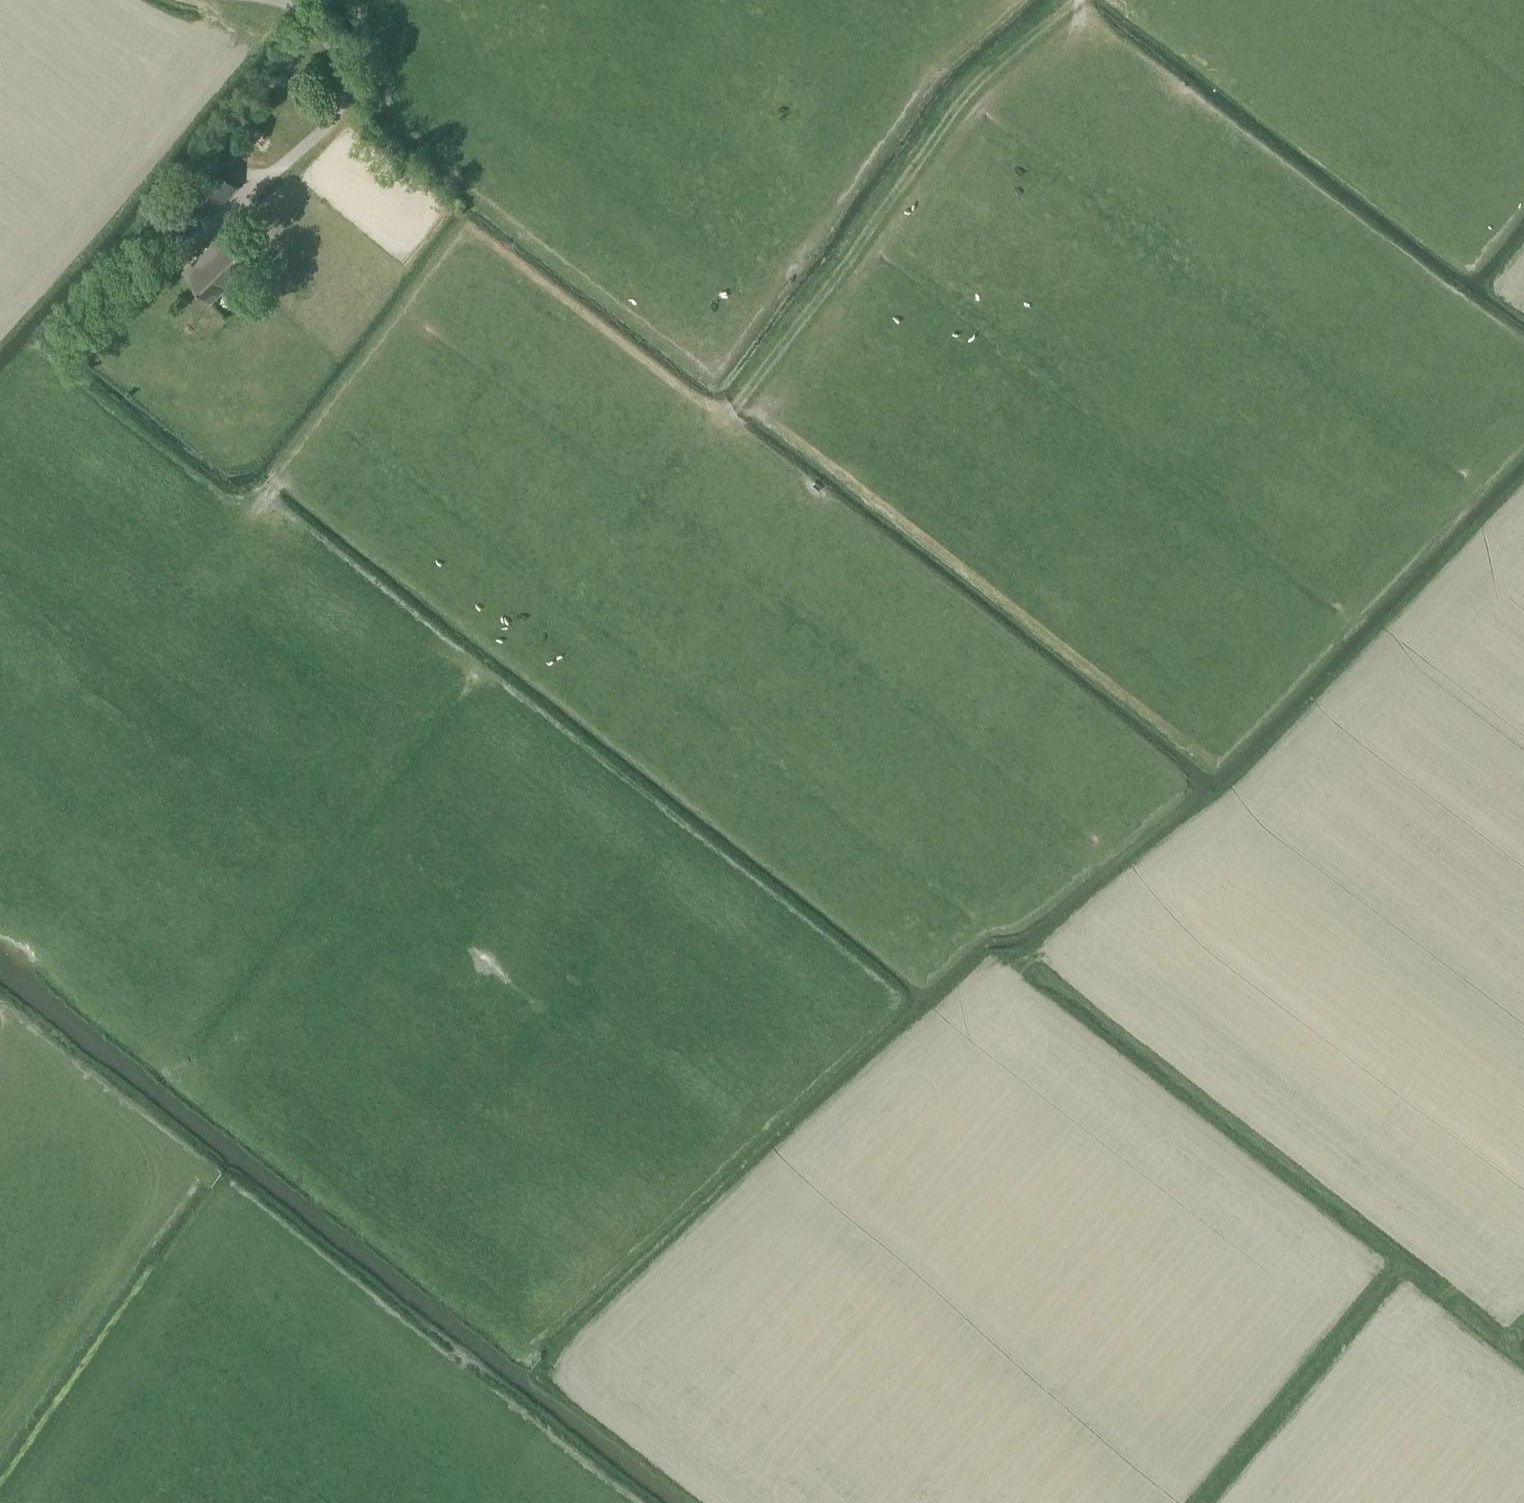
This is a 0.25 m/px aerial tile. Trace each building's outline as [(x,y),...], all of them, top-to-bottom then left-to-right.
[(212,214),(239,185),(215,164),(188,192),(212,214)] [(184,271),(213,300),(252,262),(224,233),(184,271)]
